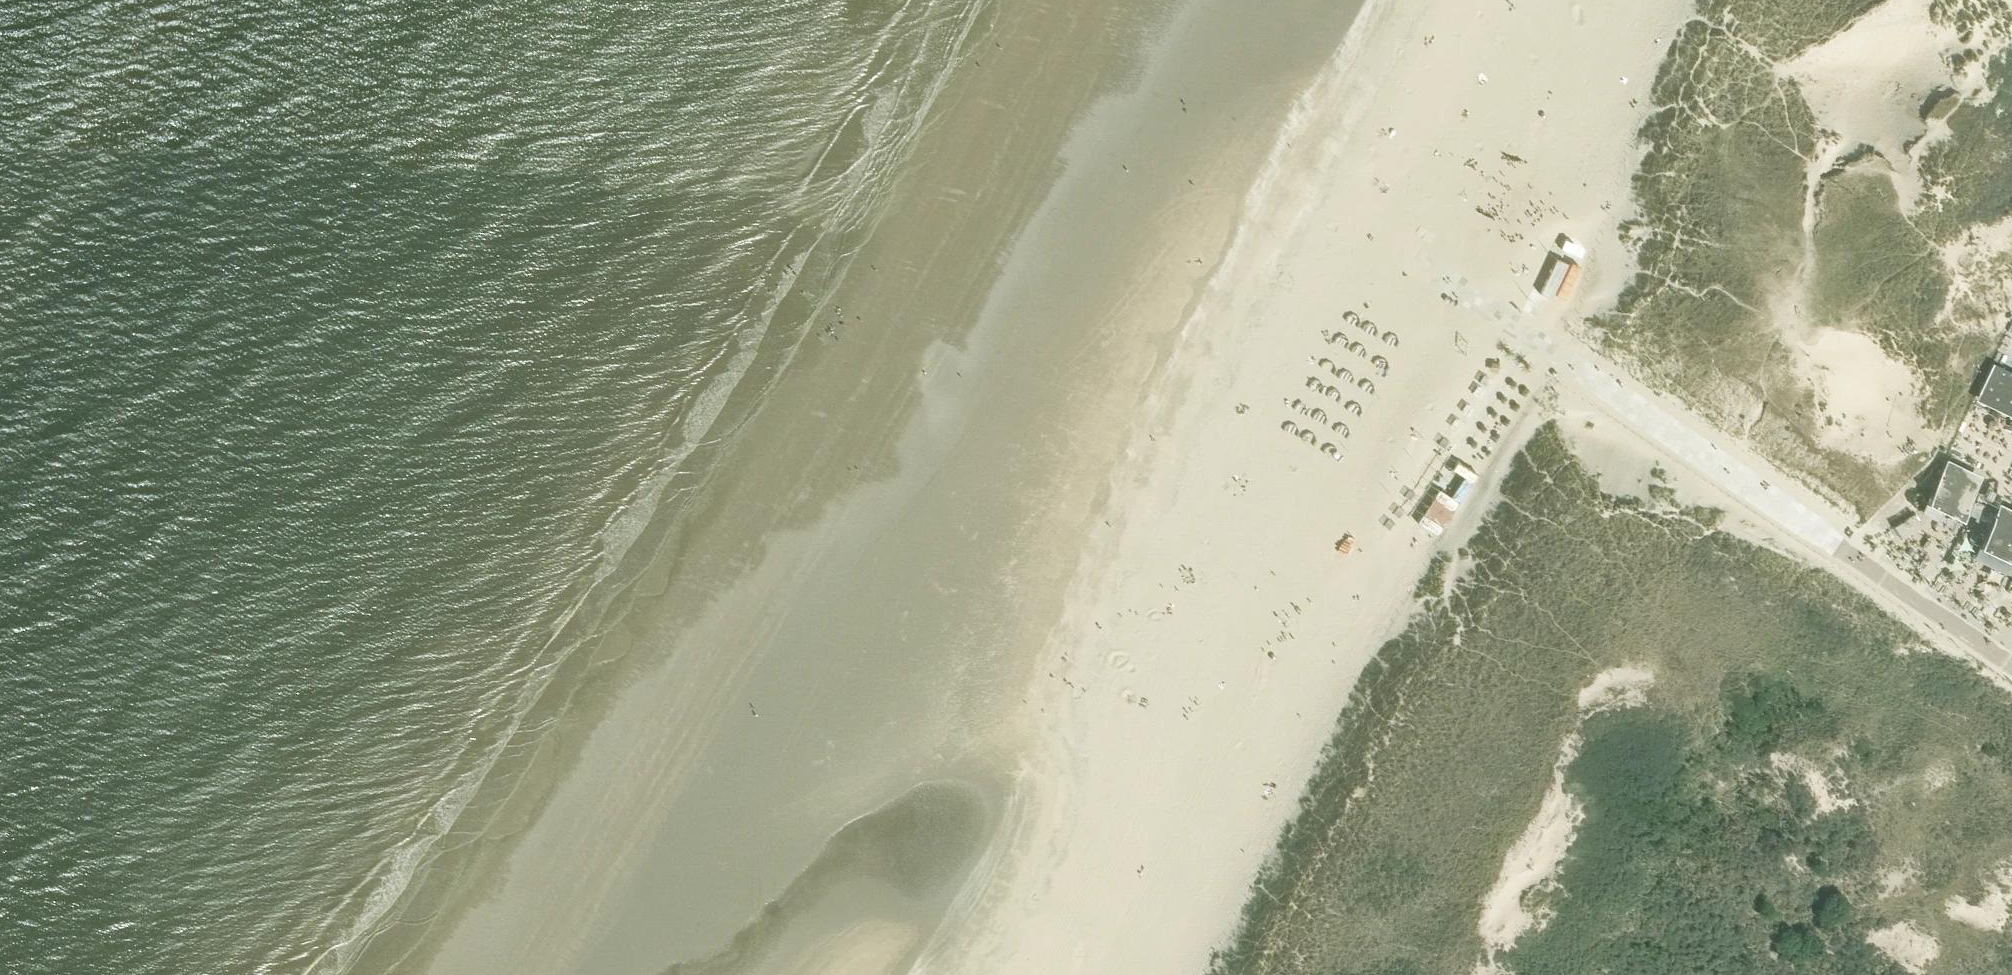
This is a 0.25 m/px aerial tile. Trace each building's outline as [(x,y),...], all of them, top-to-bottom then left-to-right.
[(1581,260),(1566,253),(1545,296),(1560,303),(1581,260)] [(1992,360),(1975,396),(2011,414),(2011,369),(1992,360)] [(1980,473),(1947,457),(1925,498),(1960,516),(1976,480),(1980,473)] [(1969,514),(1974,517),(1981,503),(1976,500),(1969,514)] [(1998,500),(1994,509),(2011,518),(2011,506),(1998,500)] [(1978,522),(1986,525),(1994,509),(1981,503),(1974,517),(1977,518),(1978,522)] [(1978,542),(1995,551),(2011,518),(1994,509),(1986,525),(1978,542)] [(1995,551),(2011,559),(2011,518),(1995,551)]
